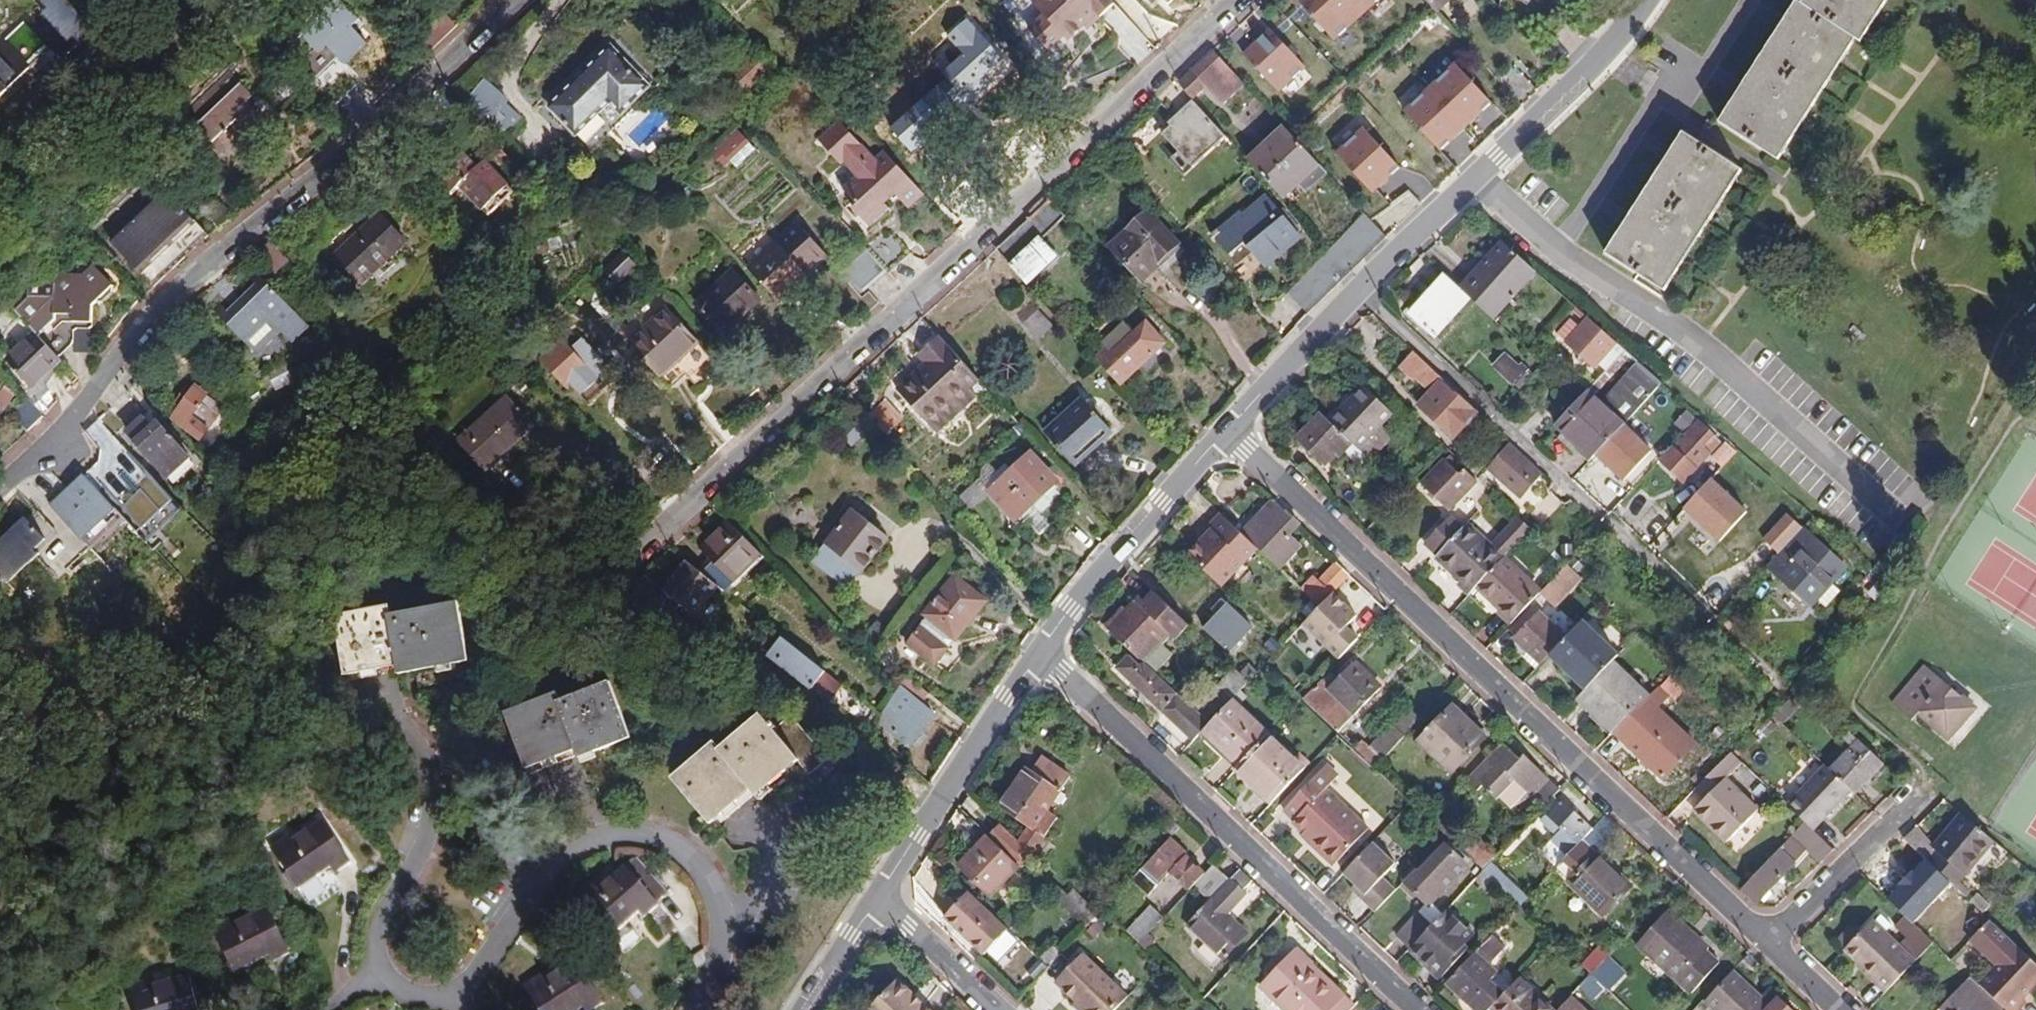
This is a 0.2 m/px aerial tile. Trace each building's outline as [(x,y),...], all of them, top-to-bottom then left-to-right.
[(39,4),(78,48),(97,31),(68,0),(44,0),(39,4)] [(330,84),(377,40),(339,0),(292,43),(330,84)] [(1029,29),(1048,49),(1064,36),(1068,41),(1084,26),(1097,13),(1101,17),(1115,3),(1112,0),(1033,0),(1032,1),(1044,14),(1029,29)] [(1300,3),(1335,40),(1378,0),(1304,0),(1300,3)] [(1436,14),(1452,0),(1423,0),(1436,14)] [(1801,4),(1851,36),(1856,39),(1881,0),(1804,0),(1801,4)] [(1861,42),(1887,0),(1881,0),(1856,39),(1861,42)] [(1719,122),(1774,157),(1851,36),(1801,4),(1796,1),(1786,18),(1783,23),(1779,28),(1745,82),(1742,87),(1738,93),(1719,122)] [(400,45),(417,63),(452,31),(435,12),(400,45)] [(1084,26),(1087,29),(1101,17),(1097,13),(1084,26)] [(1304,67),(1269,30),(1243,55),(1277,92),(1304,67)] [(1779,160),(1856,39),(1851,36),(1774,157),(1779,160)] [(607,47),(548,106),(580,139),(612,106),(632,126),(658,99),(607,47)] [(728,75),(746,95),(775,68),(757,48),(728,75)] [(1176,82),(1194,101),(1207,88),(1224,106),(1246,87),(1225,65),(1211,51),(1192,69),(1176,82)] [(1455,64),(1403,111),(1439,150),(1491,102),(1455,64)] [(203,137),(220,155),(260,115),(247,101),(251,96),(226,69),(208,87),(215,94),(191,117),(197,122),(186,132),(183,136),(193,146),(203,137)] [(955,118),(975,140),(1012,105),(984,75),(942,113),(951,122),(955,118)] [(463,103),(487,128),(510,100),(485,78),(463,103)] [(9,91),(0,81),(0,99),(9,91)] [(417,118),(431,133),(463,103),(449,88),(417,118)] [(1184,175),(1226,136),(1195,103),(1181,116),(1184,118),(1175,127),(1165,136),(1177,150),(1168,158),(1184,175)] [(1172,124),(1175,127),(1184,118),(1181,116),(1172,124)] [(910,209),(925,195),(884,150),(875,159),(840,121),(818,141),(841,166),(844,163),(856,177),(843,188),(857,205),(852,210),(868,226),(888,208),(885,204),(896,194),(910,209)] [(1283,127),(1248,160),(1283,198),(1303,180),(1309,187),(1325,172),(1283,127)] [(737,128),(710,154),(724,169),(751,143),(737,128)] [(1628,219),(1624,224),(1605,253),(1637,273),(1660,288),(1737,167),(1683,132),(1672,148),(1669,153),(1666,158),(1631,213),(1628,219)] [(1375,141),(1348,167),(1385,206),(1412,179),(1375,141)] [(498,146),(484,160),(494,171),(509,158),(498,146)] [(476,168),(462,152),(432,180),(447,196),(458,185),(482,211),(508,186),(494,171),(484,160),(476,168)] [(1665,291),(1742,170),(1737,167),(1660,288),(1665,291)] [(110,242),(153,288),(208,237),(166,190),(110,242)] [(1244,215),(1241,211),(1220,229),(1220,228),(1211,234),(1215,238),(1237,264),(1250,254),(1246,250),(1250,247),(1266,267),(1300,238),(1292,228),(1296,225),(1283,210),(1279,213),(1266,197),(1244,215)] [(1038,241),(1041,238),(1065,217),(1049,200),(1023,225),(1038,241)] [(1108,246),(1143,283),(1181,247),(1147,210),(1108,246)] [(1286,294),(1308,314),(1387,238),(1369,219),(1364,213),(1330,249),(1286,294)] [(335,255),(361,283),(405,241),(379,214),(335,255)] [(747,268),(779,303),(808,276),(807,275),(827,256),(797,223),(747,268)] [(995,250),(1009,265),(1038,241),(1023,225),(995,250)] [(887,271),(888,273),(911,254),(893,233),(885,241),(880,235),(865,248),(867,249),(887,271)] [(1009,265),(1028,286),(1059,258),(1041,238),(1038,241),(1009,265)] [(257,254),(276,275),(290,262),(271,241),(257,254)] [(1535,271),(1502,243),(1461,291),(1469,298),(1493,319),(1535,271)] [(843,270),(863,293),(887,271),(867,249),(843,270)] [(600,270),(614,285),(636,265),(622,250),(600,270)] [(323,261),(300,273),(307,285),(329,273),(323,261)] [(32,331),(59,358),(72,345),(72,329),(91,329),(92,329),(93,305),(115,286),(93,264),(83,274),(58,272),(48,283),(27,282),(26,297),(11,310),(32,331)] [(248,275),(257,284),(263,277),(255,268),(248,275)] [(695,305),(733,347),(747,335),(738,325),(761,301),(732,271),(695,305)] [(292,344),(310,327),(263,277),(257,284),(228,310),(222,317),(258,355),(281,333),(292,344)] [(1435,336),(1469,298),(1461,291),(1445,277),(1411,315),(1435,336)] [(1279,288),(1258,311),(1264,316),(1285,293),(1279,288)] [(213,308),(222,317),(228,310),(220,301),(213,308)] [(629,342),(662,377),(693,348),(698,343),(666,308),(629,342)] [(1024,327),(1037,340),(1052,326),(1039,312),(1024,327)] [(1607,369),(1625,351),(1588,318),(1578,330),(1567,343),(1595,367),(1599,362),(1607,369)] [(1095,360),(1119,386),(1167,343),(1146,320),(1111,352),(1108,349),(1095,360)] [(1567,343),(1578,330),(1570,324),(1560,336),(1567,343)] [(90,358),(91,329),(72,329),(72,345),(71,357),(90,358)] [(12,382),(36,407),(50,394),(47,382),(41,375),(59,358),(32,331),(6,357),(21,374),(12,382)] [(981,382),(938,336),(916,356),(923,363),(927,368),(920,374),(916,370),(895,389),(936,434),(977,396),(972,390),(981,382)] [(543,366),(569,393),(591,373),(565,345),(543,366)] [(683,370),(688,375),(705,360),(693,348),(662,377),(668,384),(683,370)] [(1414,382),(1429,366),(1412,351),(1398,368),(1414,382)] [(1607,369),(1587,390),(1594,396),(1631,356),(1625,351),(1607,369)] [(1518,389),(1533,373),(1522,362),(1518,366),(1506,355),(1495,367),(1518,389)] [(41,375),(47,382),(65,365),(59,358),(41,375)] [(1623,424),(1663,383),(1637,361),(1600,402),(1623,424)] [(923,363),(916,370),(920,374),(927,368),(923,363)] [(1420,406),(1451,436),(1460,427),(1463,429),(1478,413),(1457,393),(1456,395),(1440,379),(1441,378),(1432,369),(1421,381),(1433,392),(1420,406)] [(174,415),(203,436),(224,406),(209,395),(212,391),(198,381),(174,415)] [(30,427),(43,415),(36,407),(12,382),(0,394),(0,408),(7,415),(13,409),(30,427)] [(1349,441),(1369,460),(1392,436),(1382,426),(1392,415),(1363,387),(1330,423),(1349,441)] [(1554,425),(1590,459),(1595,454),(1617,432),(1623,424),(1600,402),(1594,396),(1587,390),(1554,425)] [(457,440),(478,464),(499,445),(501,447),(527,423),(504,398),(457,440)] [(1044,433),(1074,467),(1113,432),(1082,398),(1044,433)] [(905,419),(888,401),(873,415),(890,433),(905,419)] [(1327,465),(1349,441),(1330,423),(1320,414),(1297,438),(1327,465)] [(176,486),(197,466),(155,421),(134,441),(176,486)] [(839,431),(852,446),(862,436),(849,421),(839,431)] [(1720,443),(1698,422),(1674,447),(1672,446),(1659,460),(1682,483),(1696,468),(1720,443)] [(1617,432),(1595,454),(1622,480),(1644,458),(1617,432)] [(1538,479),(1543,475),(1509,443),(1496,457),(1486,468),(1496,477),(1516,495),(1520,499),(1538,479)] [(1711,460),(1720,469),(1736,452),(1726,443),(1711,460)] [(501,447),(499,445),(478,464),(484,470),(505,452),(501,447)] [(156,497),(167,487),(131,448),(96,480),(121,507),(140,528),(164,506),(156,497)] [(989,488),(1020,522),(1035,508),(1030,503),(1055,479),(1028,451),(989,488)] [(1374,464),(1382,471),(1387,466),(1380,458),(1374,464)] [(1447,511),(1477,480),(1463,467),(1458,472),(1444,458),(1419,484),(1447,511)] [(54,501),(88,538),(121,507),(96,480),(88,470),(54,501)] [(1030,503),(1035,508),(1060,485),(1055,479),(1030,503)] [(1711,479),(1684,508),(1720,542),(1747,512),(1711,479)] [(1242,534),(1280,570),(1301,547),(1290,536),(1298,526),(1301,524),(1288,512),(1286,514),(1272,502),(1242,534)] [(813,558),(848,586),(887,537),(852,510),(813,558)] [(32,512),(0,540),(0,565),(13,579),(45,551),(40,545),(52,535),(32,512)] [(1242,534),(1221,514),(1208,528),(1210,530),(1200,541),(1187,554),(1221,587),(1257,548),(1242,534)] [(1765,540),(1780,553),(1804,528),(1789,514),(1765,540)] [(1436,557),(1464,527),(1451,515),(1423,545),(1436,557)] [(1456,584),(1468,595),(1475,588),(1505,557),(1529,530),(1516,517),(1490,544),(1468,523),(1464,527),(1436,557),(1435,558),(1459,581),(1456,584)] [(1767,566),(1809,606),(1815,599),(1832,582),(1845,568),(1809,534),(1819,522),(1814,517),(1804,528),(1780,553),(1767,566)] [(718,587),(723,592),(762,554),(730,523),(702,552),(713,562),(701,574),(718,587)] [(1397,527),(1387,538),(1396,547),(1406,536),(1397,527)] [(1198,538),(1200,541),(1210,530),(1208,528),(1198,538)] [(1497,613),(1509,624),(1541,591),(1505,557),(1475,588),(1499,610),(1497,613)] [(1319,607),(1350,575),(1335,561),(1318,579),(1314,576),(1301,590),(1319,607)] [(687,563),(663,592),(694,617),(718,587),(701,574),(687,563)] [(1578,577),(1565,565),(1543,588),(1556,600),(1578,577)] [(923,655),(935,664),(985,601),(954,577),(925,615),(928,618),(908,644),(923,656),(923,655)] [(1815,599),(1826,609),(1843,592),(1832,582),(1815,599)] [(1134,655),(1146,660),(1161,644),(1166,638),(1171,643),(1189,625),(1154,592),(1144,602),(1138,596),(1125,610),(1122,607),(1102,626),(1134,655)] [(1319,607),(1303,624),(1340,658),(1359,638),(1346,627),(1357,616),(1333,593),(1319,607)] [(1209,610),(1217,617),(1227,605),(1220,598),(1209,610)] [(389,605),(332,615),(343,676),(397,666),(398,675),(470,662),(459,601),(391,614),(389,605)] [(1204,629),(1228,652),(1252,627),(1228,604),(1227,605),(1217,617),(1204,629)] [(1530,654),(1540,664),(1549,655),(1565,638),(1540,613),(1514,639),(1530,654)] [(1549,655),(1585,689),(1612,661),(1618,655),(1581,621),(1565,638),(1549,655)] [(827,702),(842,685),(781,637),(762,661),(775,671),(782,662),(813,687),(811,689),(827,702)] [(1274,655),(1282,647),(1272,637),(1264,645),(1274,655)] [(1161,644),(1146,660),(1158,672),(1174,656),(1161,644)] [(1535,669),(1540,664),(1530,654),(1524,659),(1535,669)] [(1193,741),(1202,732),(1210,723),(1144,662),(1140,666),(1128,655),(1115,669),(1193,741)] [(1305,699),(1339,732),(1382,687),(1364,670),(1366,668),(1356,659),(1340,676),(1331,686),(1323,679),(1305,699)] [(1577,698),(1613,733),(1648,697),(1612,661),(1585,689),(1577,698)] [(1212,721),(1232,699),(1249,681),(1258,673),(1249,665),(1241,673),(1235,667),(1197,708),(1212,721)] [(1892,704),(1912,721),(1918,714),(1948,739),(1974,708),(1925,666),(1892,704)] [(1323,679),(1331,686),(1340,676),(1333,669),(1323,679)] [(1690,685),(1674,670),(1659,685),(1670,697),(1675,701),(1690,685)] [(893,737),(906,748),(934,715),(920,703),(927,693),(906,676),(899,686),(875,722),(893,737)] [(557,692),(504,712),(526,770),(576,750),(579,759),(632,738),(610,681),(560,700),(557,692)] [(1670,697),(1659,685),(1648,697),(1613,733),(1661,781),(1697,746),(1659,708),(1670,697)] [(1789,698),(1773,713),(1784,723),(1800,709),(1789,698)] [(1232,699),(1212,721),(1210,723),(1202,732),(1238,766),(1269,733),(1232,699)] [(1391,722),(1405,735),(1421,718),(1407,705),(1391,722)] [(1419,742),(1452,774),(1486,737),(1453,706),(1419,742)] [(714,741),(670,778),(710,824),(751,790),(757,797),(801,760),(812,773),(829,760),(792,715),(775,730),(761,713),(720,748),(714,741)] [(868,733),(885,747),(893,737),(875,722),(868,733)] [(1375,767),(1405,735),(1391,722),(1390,722),(1368,746),(1360,738),(1353,746),(1375,767)] [(1305,768),(1269,733),(1238,766),(1235,770),(1271,804),(1305,768)] [(1851,790),(1855,794),(1883,765),(1858,741),(1830,771),(1851,790)] [(1502,743),(1484,761),(1492,769),(1480,782),(1478,783),(1497,801),(1516,781),(1534,798),(1551,781),(1525,756),(1521,761),(1502,743)] [(1704,799),(1693,811),(1726,843),(1758,811),(1727,779),(1743,763),(1732,752),(1695,790),(1704,799)] [(1007,796),(1010,798),(1002,811),(1029,827),(1018,844),(999,826),(989,837),(1021,866),(1023,868),(1033,856),(1056,819),(1045,812),(1052,800),(1058,804),(1063,795),(1058,791),(1067,776),(1038,758),(1029,772),(1024,769),(1007,796)] [(1492,769),(1484,761),(1472,774),(1480,782),(1492,769)] [(1300,835),(1334,866),(1369,829),(1327,788),(1338,777),(1326,765),(1282,811),(1294,823),(1292,825),(1302,834),(1300,835)] [(1805,822),(1813,830),(1851,790),(1830,771),(1825,766),(1787,806),(1805,822)] [(1534,798),(1544,807),(1560,790),(1551,781),(1534,798)] [(1583,838),(1579,833),(1587,825),(1561,802),(1542,822),(1556,835),(1552,839),(1568,854),(1583,838)] [(1729,842),(1739,851),(1768,820),(1759,811),(1729,842)] [(1937,851),(1927,862),(1954,888),(1993,841),(1962,815),(1936,846),(1934,849),(1937,851)] [(1620,831),(1604,816),(1583,838),(1568,854),(1553,870),(1602,916),(1632,885),(1598,854),(1620,831)] [(293,834),(271,847),(299,891),(331,869),(336,876),(353,864),(324,821),(296,839),(293,834)] [(1792,836),(1821,863),(1834,851),(1813,830),(1805,822),(1792,836)] [(1173,834),(1179,840),(1189,830),(1182,824),(1173,834)] [(1934,849),(1936,846),(1917,826),(1903,839),(1927,862),(1937,851),(1934,849)] [(1187,852),(1171,836),(1170,837),(1132,878),(1149,894),(1171,870),(1191,889),(1195,885),(1206,872),(1186,854),(1187,852)] [(960,867),(992,897),(1021,866),(989,837),(960,867)] [(1463,851),(1483,871),(1492,862),(1495,859),(1474,840),(1463,851)] [(1361,901),(1374,913),(1397,889),(1384,877),(1396,864),(1373,842),(1342,874),(1355,886),(1366,896),(1361,901)] [(1419,873),(1415,869),(1404,882),(1415,893),(1430,906),(1468,867),(1445,845),(1419,873)] [(1780,848),(1740,890),(1756,905),(1796,862),(1780,848)] [(601,875),(582,892),(617,931),(646,905),(651,910),(667,896),(632,858),(606,881),(601,875)] [(1492,862),(1483,871),(1499,886),(1517,902),(1525,893),(1492,862)] [(1187,927),(1223,959),(1247,933),(1227,915),(1246,893),(1243,890),(1252,880),(1241,870),(1230,882),(1213,865),(1206,872),(1195,885),(1211,901),(1187,927)] [(1499,886),(1483,871),(1476,878),(1492,894),(1499,886)] [(1415,893),(1404,882),(1400,886),(1411,897),(1415,893)] [(1049,893),(1067,909),(1086,928),(1098,915),(1097,915),(1072,891),(1068,896),(1056,885),(1049,893)] [(1361,901),(1366,896),(1355,886),(1350,890),(1361,901)] [(986,955),(1010,929),(969,891),(945,917),(986,955)] [(1912,923),(1932,942),(1964,911),(1946,892),(1912,923)] [(1127,932),(1140,944),(1149,934),(1163,918),(1151,907),(1127,932)] [(213,928),(234,974),(270,958),(273,964),(292,955),(270,908),(238,923),(235,917),(213,928)] [(1431,925),(1409,949),(1439,978),(1467,950),(1463,946),(1473,936),(1446,910),(1431,925)] [(1674,925),(1679,920),(1667,910),(1663,915),(1674,925)] [(1947,942),(1957,953),(1988,920),(1977,910),(1947,942)] [(1409,949),(1431,925),(1417,912),(1395,936),(1409,949)] [(1635,946),(1690,995),(1719,963),(1706,952),(1709,948),(1679,920),(1674,925),(1663,915),(1635,946)] [(1870,980),(1885,993),(1933,943),(1932,942),(1912,923),(1905,917),(1895,927),(1907,939),(1900,946),(1872,921),(1862,930),(1844,950),(1873,977),(1870,980)] [(1993,971),(1980,985),(2006,1009),(2018,1009),(2026,1002),(2022,998),(2035,984),(2035,964),(1989,920),(1970,941),(1993,962),(1993,971)] [(1844,950),(1862,930),(1849,925),(1834,941),(1844,950)] [(1140,944),(1148,952),(1157,942),(1149,934),(1140,944)] [(1446,982),(1476,1009),(1489,1009),(1490,1009),(1503,994),(1491,982),(1498,974),(1489,965),(1505,949),(1491,935),(1446,982)] [(1040,958),(1049,966),(1062,953),(1051,942),(1039,956),(1040,958)] [(1581,964),(1592,974),(1608,957),(1612,953),(1601,942),(1581,964)] [(1283,1009),(1352,1009),(1355,1007),(1296,952),(1284,964),(1273,977),(1261,990),(1283,1009)] [(1076,1002),(1085,1009),(1116,1009),(1128,997),(1083,954),(1056,982),(1076,1002)] [(1608,957),(1592,974),(1607,988),(1608,990),(1625,973),(1608,957)] [(1049,966),(1040,958),(1031,967),(1040,976),(1049,966)] [(1267,971),(1273,977),(1284,964),(1279,959),(1267,971)] [(523,987),(538,1009),(583,1009),(584,1009),(597,1009),(605,1005),(578,961),(549,979),(545,973),(523,987)] [(1714,1009),(1764,1009),(1768,1005),(1732,971),(1704,1000),(1714,1009)] [(1607,988),(1592,974),(1583,984),(1597,998),(1607,988)] [(130,985),(137,1009),(199,1009),(190,976),(156,986),(154,979),(130,985)] [(1491,1009),(1554,1009),(1520,977),(1503,994),(1490,1009),(1491,1009)] [(1970,977),(1940,1008),(1942,1009),(2005,1009),(1970,977)] [(923,1005),(920,1008),(911,999),(914,996),(897,981),(870,1009),(928,1009),(923,1005)] [(1570,997),(1557,1009),(1584,1009),(1570,997)] [(1777,997),(1766,1009),(1791,1009),(1777,997)]
